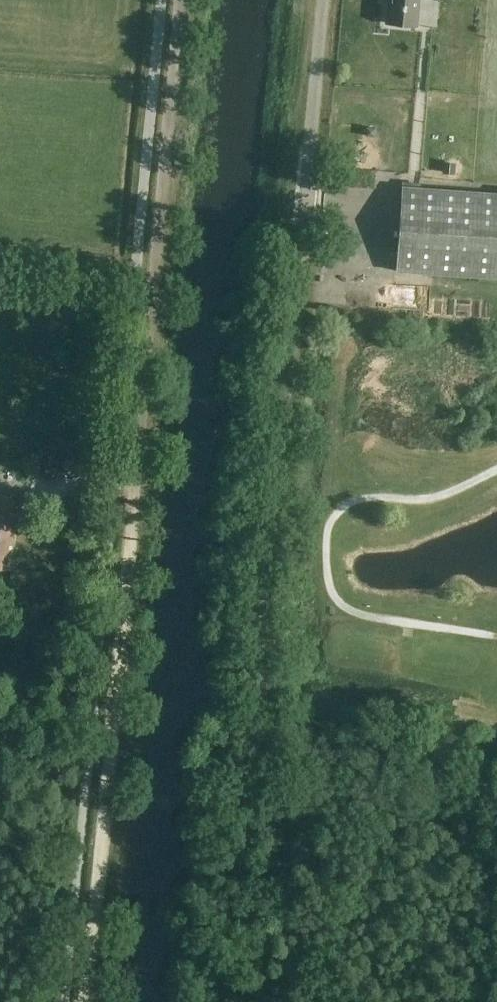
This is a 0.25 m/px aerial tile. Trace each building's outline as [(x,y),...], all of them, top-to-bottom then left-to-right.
[(385,24),(416,27),(418,0),(387,0),(385,24)] [(402,189),(396,273),(496,280),(496,195),(402,189)] [(9,571),(14,526),(11,525),(12,516),(15,516),(17,499),(0,497),(0,570),(9,571)]
